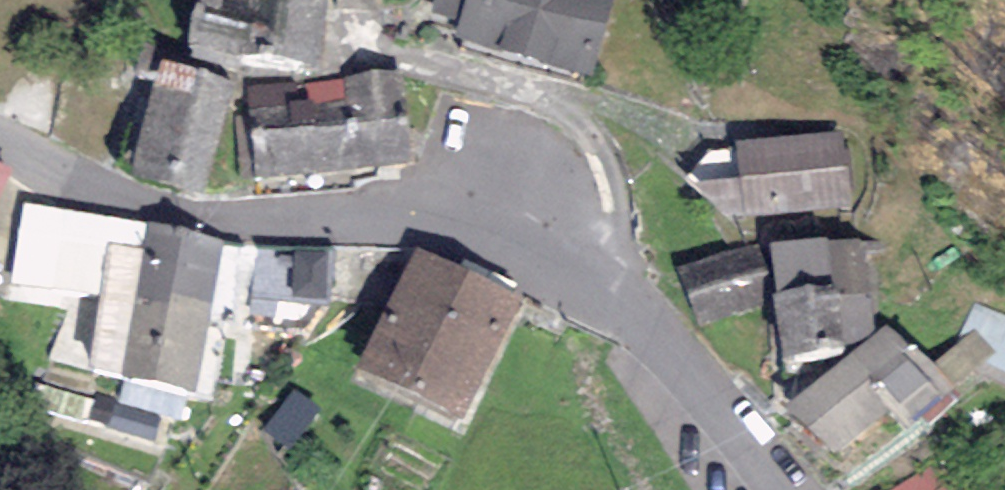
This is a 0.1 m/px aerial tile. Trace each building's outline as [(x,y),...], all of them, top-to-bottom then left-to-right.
[(327,0),(196,0),(187,44),(246,59),(320,67),(327,0)] [(431,12),(460,20),(455,36),(593,76),(615,0),(434,0),(431,12)] [(232,76),(161,58),(131,175),(202,193),(232,76)] [(401,71),(247,86),(257,179),(410,164),(401,71)] [(843,130),(735,141),(735,149),(742,216),(850,206),(843,130)] [(742,216),(735,149),(709,151),(686,178),(729,216),(742,216)] [(0,162),(0,194),(13,169),(0,162)] [(103,293),(116,217),(24,203),(12,283),(103,293)] [(198,395),(224,240),(116,217),(103,293),(90,371),(198,395)] [(827,237),(770,243),(778,293),(773,294),(774,302),(781,356),(845,348),(845,344),(864,341),(875,332),(862,240),(827,242),(827,237)] [(722,252),(677,267),(698,326),(774,302),(773,294),(778,293),(770,243),(722,252)] [(325,300),(330,249),(296,245),(290,297),(325,300)] [(418,248),(355,370),(462,425),(525,303),(418,248)] [(935,367),(886,323),(875,332),(864,341),(784,406),(832,454),(899,404),(914,423),(922,416),(953,389),(956,386),(935,367)] [(996,352),(976,330),(935,367),(956,386),(996,352)] [(295,389),(262,429),(288,450),(321,409),(295,389)] [(961,398),(953,389),(922,416),(930,425),(961,398)] [(890,489),(948,489),(930,463),(890,489)]
